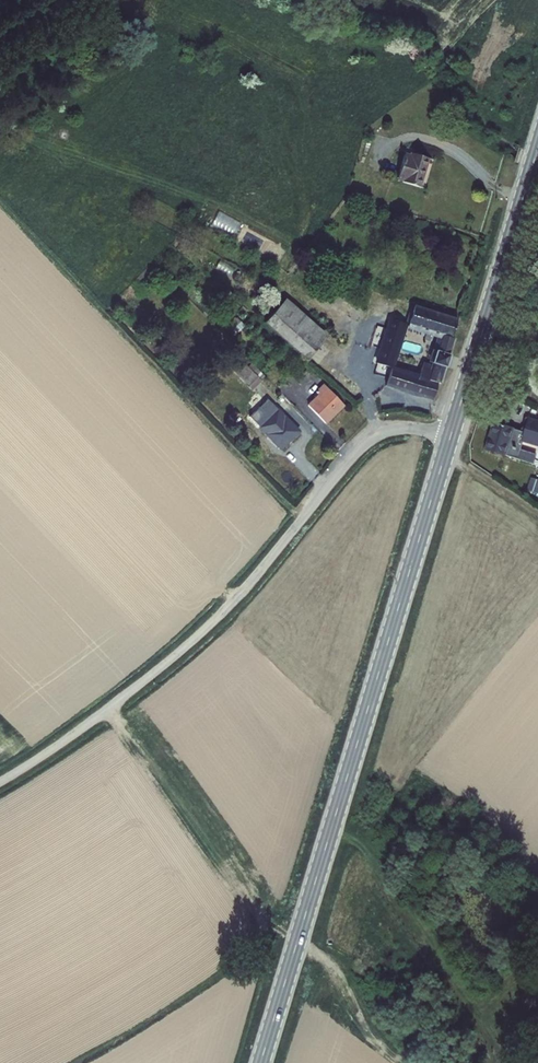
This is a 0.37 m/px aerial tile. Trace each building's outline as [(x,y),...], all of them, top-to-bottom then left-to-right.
[(372,139),(369,138),(364,153),(368,154),(372,139)] [(406,154),(397,181),(421,188),(430,159),(410,153),(410,155),(406,154)] [(213,223),(235,234),(241,220),(220,210),(213,223)] [(286,299),(265,323),(307,361),(328,336),(286,299)] [(408,324),(409,325),(415,306),(412,305),(406,324),(408,324)] [(419,376),(394,368),(408,324),(406,324),(391,319),(377,364),(391,369),(386,388),(432,402),(438,384),(442,385),(446,370),(447,370),(452,356),(451,356),(455,341),(452,339),(458,319),(415,306),(409,325),(408,330),(437,339),(442,340),(438,352),(436,352),(432,365),(428,364),(424,362),(419,376)] [(235,318),(229,324),(238,334),(246,327),(237,318),(236,319),(235,318)] [(437,339),(428,364),(432,365),(436,352),(438,352),(442,340),(437,339)] [(243,363),(234,372),(252,392),(262,382),(261,381),(248,368),(243,363)] [(252,363),(248,368),(261,381),(265,377),(252,363)] [(319,394),(307,405),(327,425),(346,406),(324,384),(316,391),(319,394)] [(259,427),(277,409),(273,405),(255,423),(259,427)] [(259,427),(258,428),(281,451),(301,432),(278,408),(277,409),(259,427)] [(242,417),(236,411),(230,417),(235,423),(242,417)] [(492,423),(484,452),(506,458),(506,457),(534,466),(536,456),(521,451),(523,444),(537,448),(537,428),(529,426),(527,434),(514,431),(514,430),(492,423)] [(531,478),(527,491),(537,495),(537,481),(531,478)]
